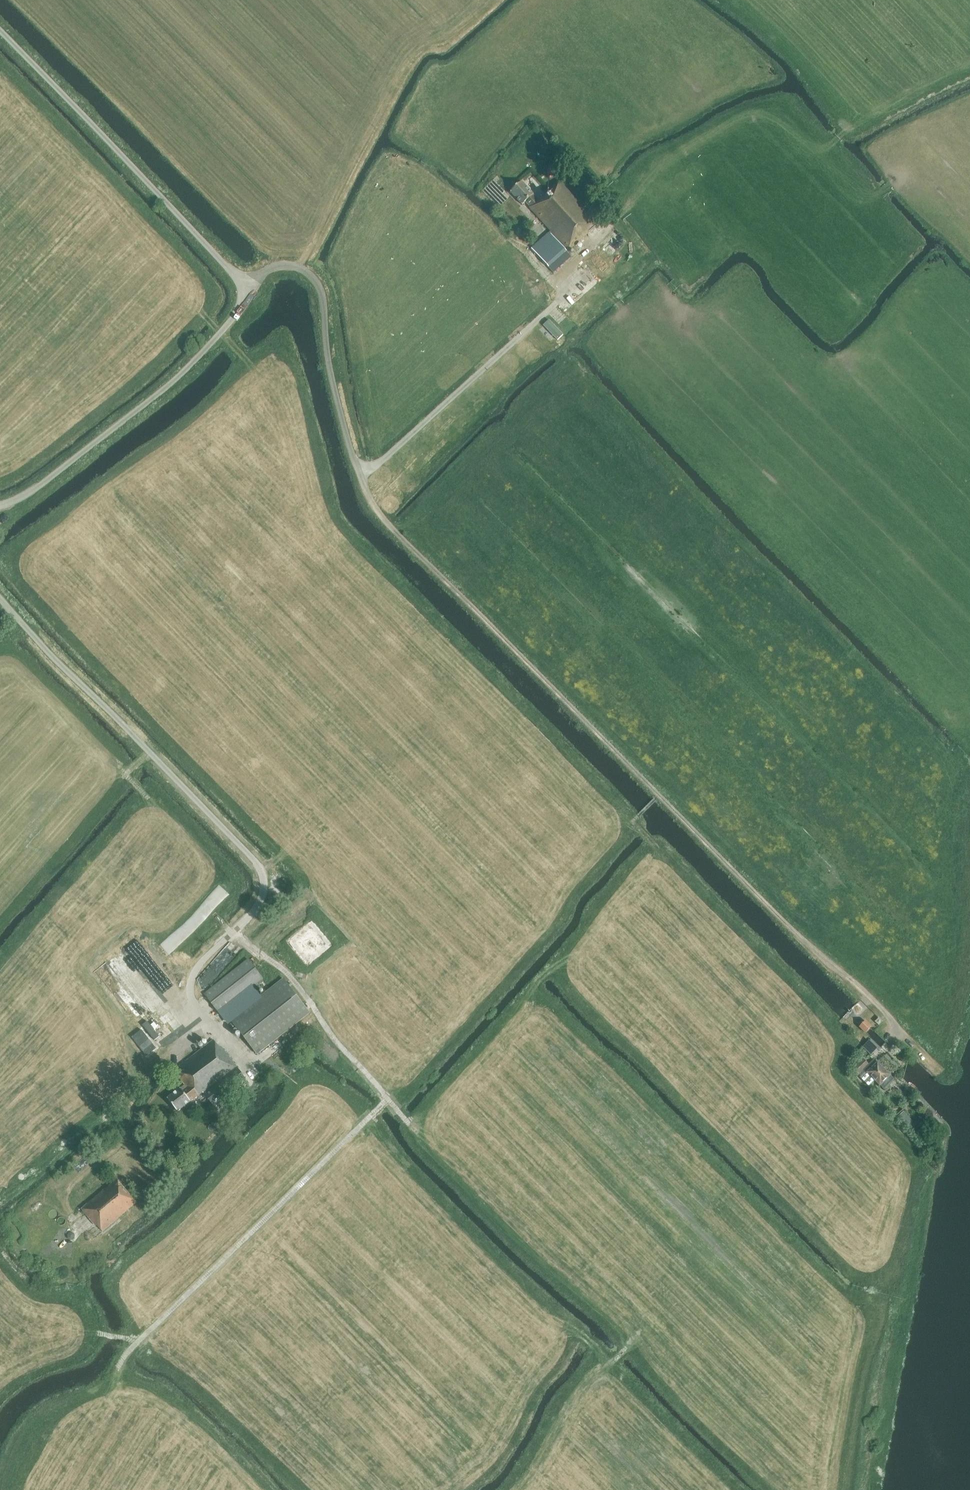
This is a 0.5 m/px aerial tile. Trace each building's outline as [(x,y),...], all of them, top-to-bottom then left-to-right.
[(530,207),(529,208),(551,231),(531,249),(540,260),(560,242),(568,251),(598,224),(559,181),(538,200),(533,195),(534,194),(522,181),(510,192),(522,205),(525,202),(530,207)] [(110,963),(134,992),(143,984),(120,955),(110,963)] [(253,986),(263,979),(248,959),(204,994),(219,1013),(253,986)] [(257,1054),(310,1013),(283,979),(261,997),(231,1020),(232,1022),(233,1023),(237,1028),(257,1054)] [(231,1020),(261,997),(253,986),(219,1013),(228,1025),(232,1022),(231,1020)] [(151,1026),(147,1021),(142,1025),(155,1040),(159,1037),(154,1030),(158,1027),(154,1023),(151,1026)] [(865,1033),(871,1027),(865,1021),(859,1027),(865,1033)] [(237,1028),(233,1023),(229,1026),(232,1031),(237,1028)] [(132,1037),(147,1056),(156,1049),(141,1030),(132,1037)] [(864,1046),(871,1053),(877,1048),(869,1040),(864,1046)] [(203,1092),(214,1107),(248,1081),(231,1059),(228,1061),(213,1041),(174,1070),(185,1085),(167,1098),(177,1112),(203,1092)] [(871,1068),(868,1065),(869,1064),(863,1059),(853,1069),(859,1074),(864,1069),(868,1072),(867,1073),(884,1090),(895,1080),(877,1062),(871,1068)] [(912,1130),(917,1126),(904,1111),(899,1116),(912,1130)] [(103,1232),(137,1203),(117,1180),(82,1209),(96,1226),(97,1225),(103,1232)]
